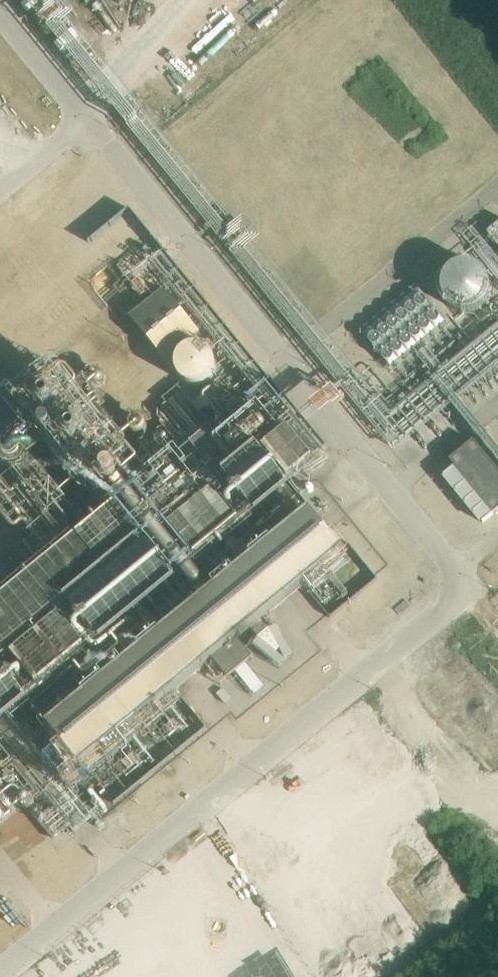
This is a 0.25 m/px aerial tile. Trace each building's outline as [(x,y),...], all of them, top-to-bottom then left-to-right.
[(202,57),(208,67),(227,55),(221,45),(202,57)] [(446,286),(449,295),(454,303),(462,307),(471,308),(480,305),(487,299),(490,292),(491,285),(490,277),(486,271),(480,266),(471,263),(461,265),(453,269),(448,277),(446,286)] [(366,328),(390,363),(450,324),(427,288),(366,328)] [(212,378),(213,372),(211,364),(208,359),(202,355),(198,353),(193,352),(189,353),(184,355),(179,358),(175,365),(174,372),(174,376),(175,380),(178,384),(180,387),(184,390),(187,391),(195,392),(201,390),(205,388),(208,385),(210,382),(212,378)] [(79,366),(13,397),(35,442),(18,450),(23,460),(46,449),(42,441),(60,432),(83,481),(107,470),(101,457),(118,449),(79,366)] [(299,429),(276,449),(302,478),(325,458),(299,429)] [(474,441),(450,460),(494,515),(497,512),(497,471),(474,441)] [(270,446),(224,482),(229,488),(180,526),(205,557),(244,526),(299,483),(270,446)] [(48,726),(82,767),(213,660),(229,680),(237,673),(255,695),(265,686),(247,665),(254,660),(238,640),(251,629),(259,639),(254,645),(281,667),(286,661),(293,657),(277,627),(270,630),(262,620),(344,553),(310,512),(48,726)] [(0,622),(0,758),(45,722),(202,598),(136,515),(0,622)] [(331,614),(311,628),(329,655),(349,642),(331,614)]
